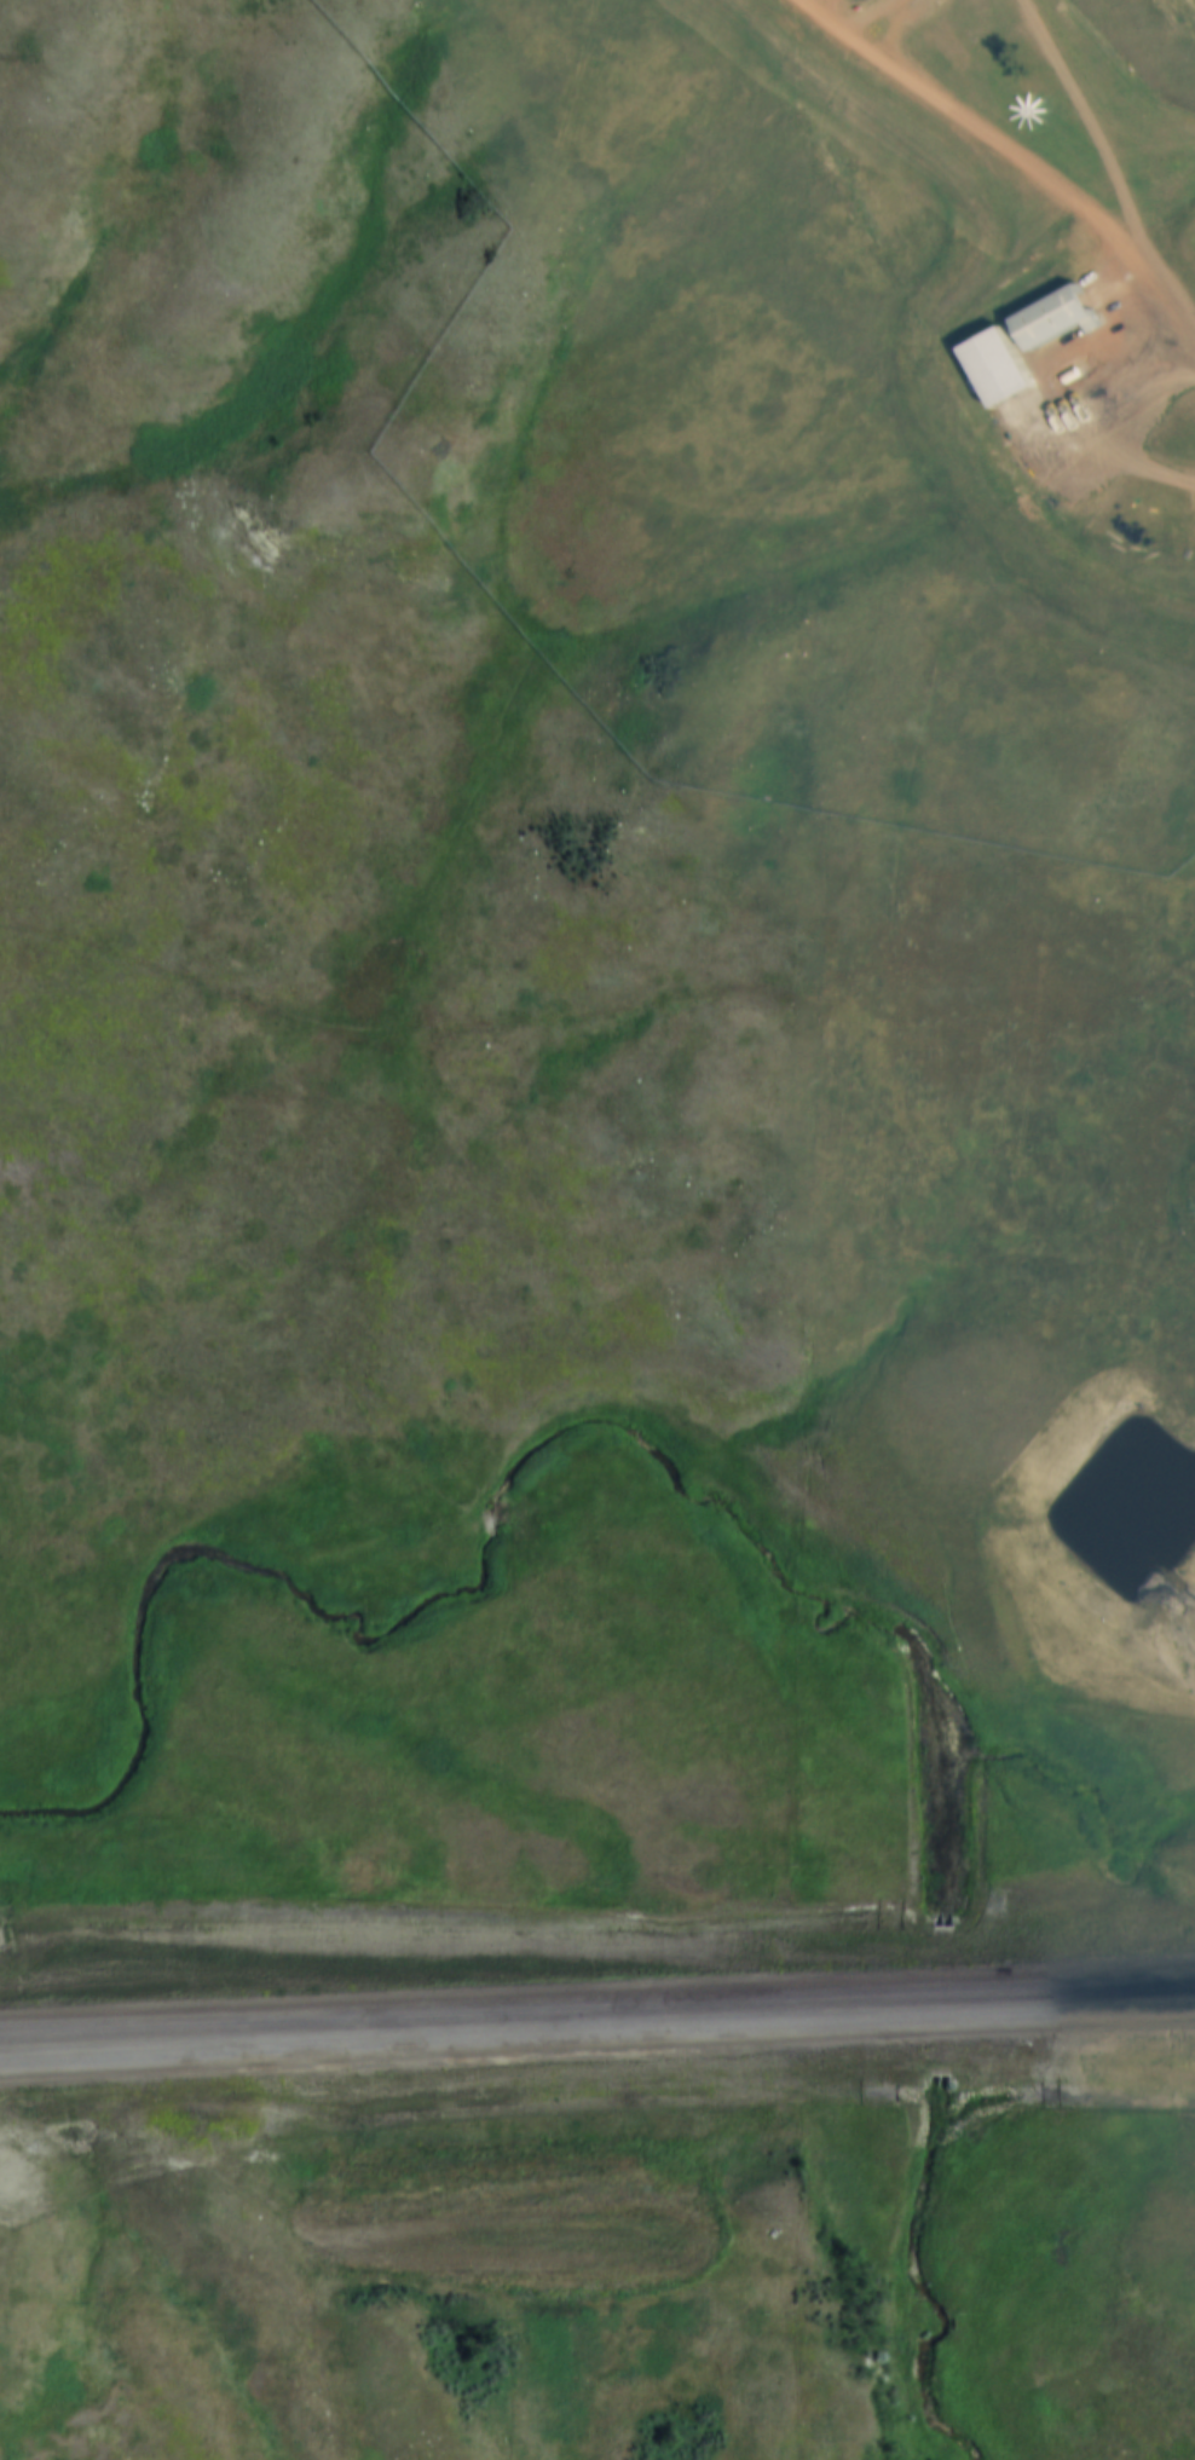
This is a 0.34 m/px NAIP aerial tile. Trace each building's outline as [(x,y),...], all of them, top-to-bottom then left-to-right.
[(1011,317),(1028,351),(1082,325),(1086,333),(1099,326),(1078,284),(1011,317)] [(960,347),(992,407),(1032,385),(1001,326),(960,347)]
